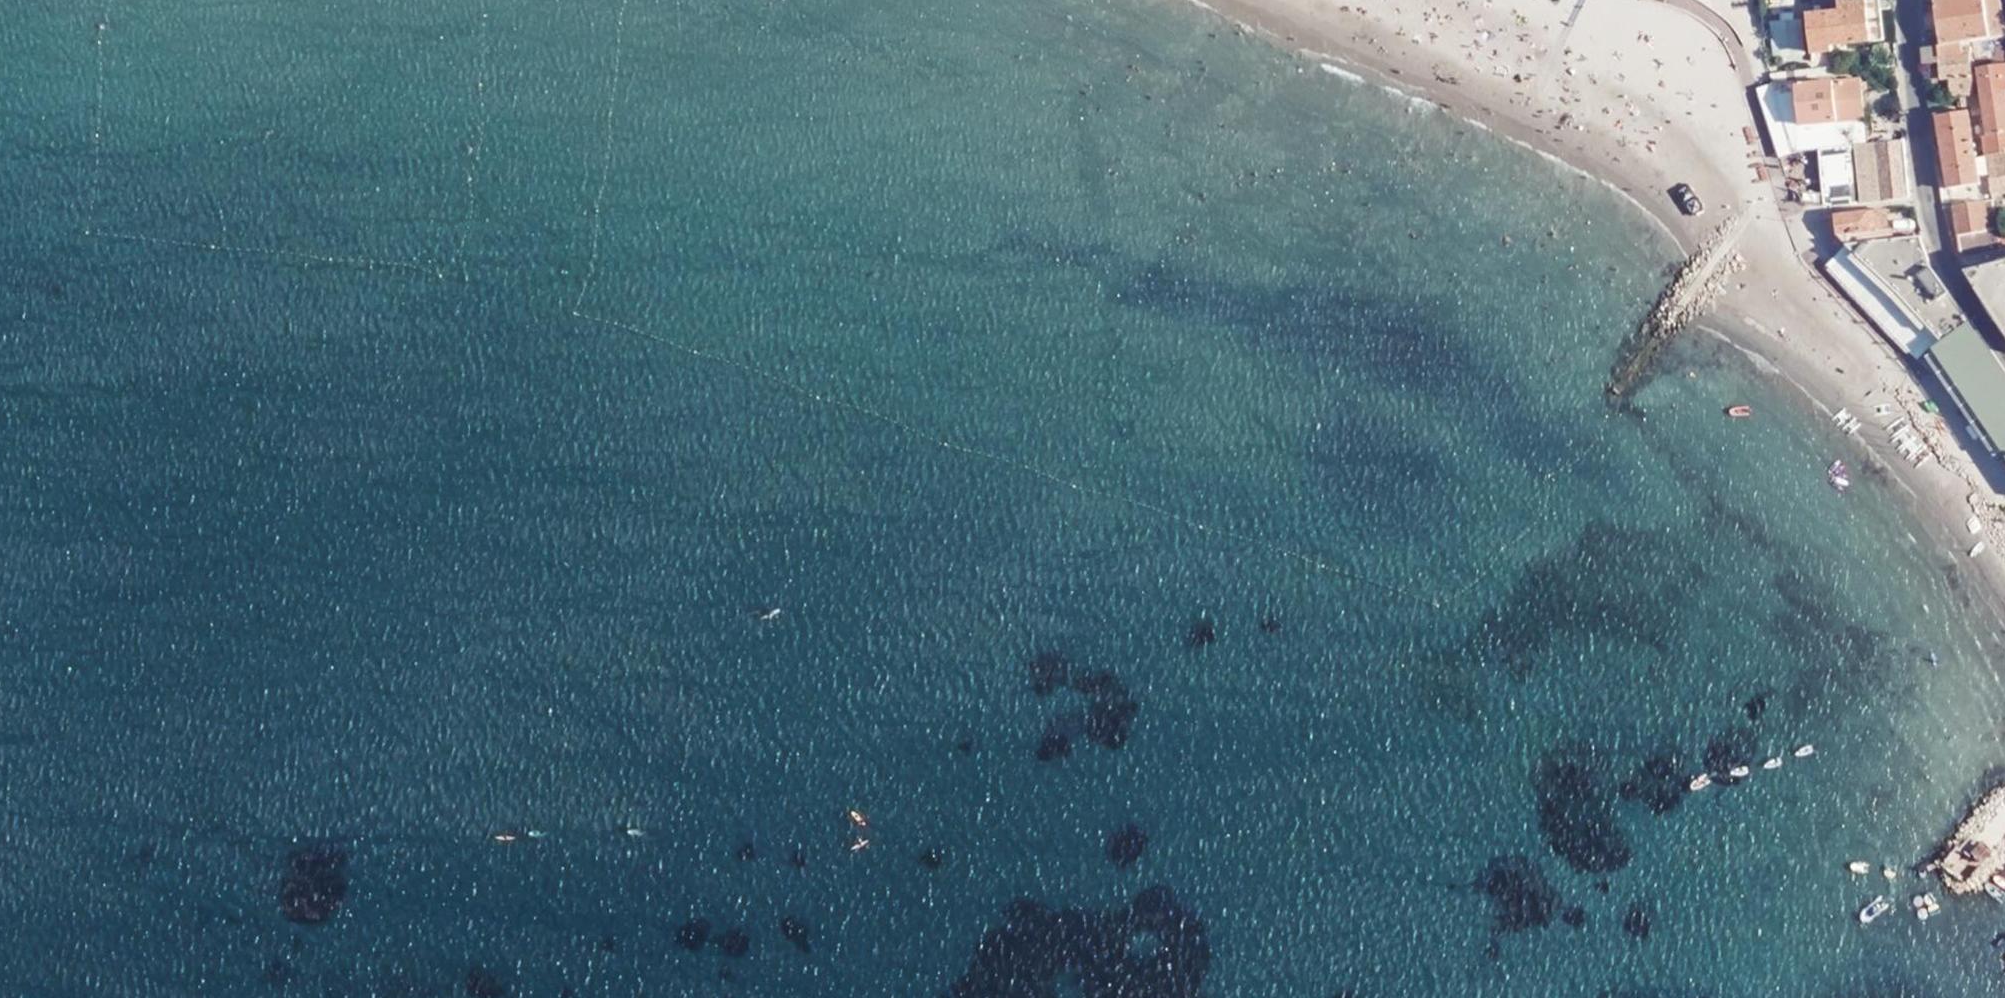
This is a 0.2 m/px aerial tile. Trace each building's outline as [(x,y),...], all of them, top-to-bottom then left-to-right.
[(1764,17),(1780,16),(1778,0),(1762,0),(1764,17)] [(1825,4),(1829,4),(1829,16),(1810,18),(1814,54),(1833,52),(1834,47),(1886,42),(1881,0),(1864,0),(1855,1),(1840,2),(1840,0),(1824,0),(1825,4)] [(1985,0),(1927,0),(1920,1),(1923,51),(1973,43),(2004,38),(2004,30),(1990,33),(1985,0)] [(1990,33),(2004,30),(2004,24),(2000,0),(1985,0),(1990,33)] [(1974,56),(1973,43),(1923,51),(1924,63),(1929,62),(1935,61),(1972,56),(1974,56)] [(1989,56),(1988,45),(1977,46),(1978,58),(1989,56)] [(1977,97),(1972,56),(1935,61),(1929,62),(1931,82),(1947,81),(1950,101),(1964,99),(1977,97)] [(1783,75),(1784,84),(1814,82),(1831,79),(1830,70),(1783,75)] [(1979,73),(1982,99),(2004,96),(2000,70),(1979,73)] [(1814,88),(1814,82),(1784,84),(1775,86),(1779,97),(1797,96),(1802,129),(1854,123),(1865,121),(1860,84),(1814,88)] [(1781,103),(1779,97),(1775,86),(1763,90),(1757,92),(1782,160),(1789,159),(1800,154),(1797,146),(1792,131),(1790,125),(1781,103)] [(1797,96),(1779,97),(1781,103),(1790,125),(1792,131),(1802,129),(1797,96)] [(1981,113),(1981,119),(1986,118),(1988,136),(1983,137),(1982,139),(2004,135),(2004,96),(1982,99),(1984,113),(1981,113)] [(1973,114),(1981,113),(1979,99),(1979,97),(1977,97),(1964,99),(1965,108),(1972,107),(1973,114)] [(1937,118),(1944,164),(1949,192),(1980,186),(1976,160),(1969,113),(1941,117),(1937,118)] [(1854,123),(1802,129),(1792,131),(1797,146),(1800,154),(1856,148),(1854,123)] [(1982,139),(1986,159),(1986,160),(1990,160),(2004,157),(2004,135),(1982,139)] [(1910,199),(1904,143),(1896,144),(1856,148),(1862,204),(1910,199)] [(1990,160),(1992,181),(1989,181),(1991,197),(2004,194),(2004,157),(1990,160)] [(1996,233),(1993,216),(1985,217),(1984,204),(1954,208),(1961,255),(1990,251),(1990,246),(1998,245),(1996,233)] [(1887,212),(1840,219),(1843,236),(1848,244),(1850,246),(1852,248),(1891,243),(1887,212)] [(1996,233),(1998,245),(1999,252),(2004,250),(2004,231),(1996,233)] [(1940,339),(1941,341),(1967,326),(1971,324),(1930,271),(1921,240),(1891,243),(1852,248),(1873,267),(1902,294),(1906,298),(1940,339)] [(1850,246),(1848,244),(1828,266),(1852,289),(1873,267),(1852,248),(1850,246)] [(1970,274),(1998,318),(2004,329),(2004,266),(1970,274)] [(1902,294),(1873,267),(1852,289),(1882,318),(1902,294)] [(1906,298),(1882,318),(1916,359),(1931,347),(1940,339),(1906,298)] [(1941,341),(1931,347),(2004,453),(2004,380),(2000,373),(1967,326),(1941,341)]
